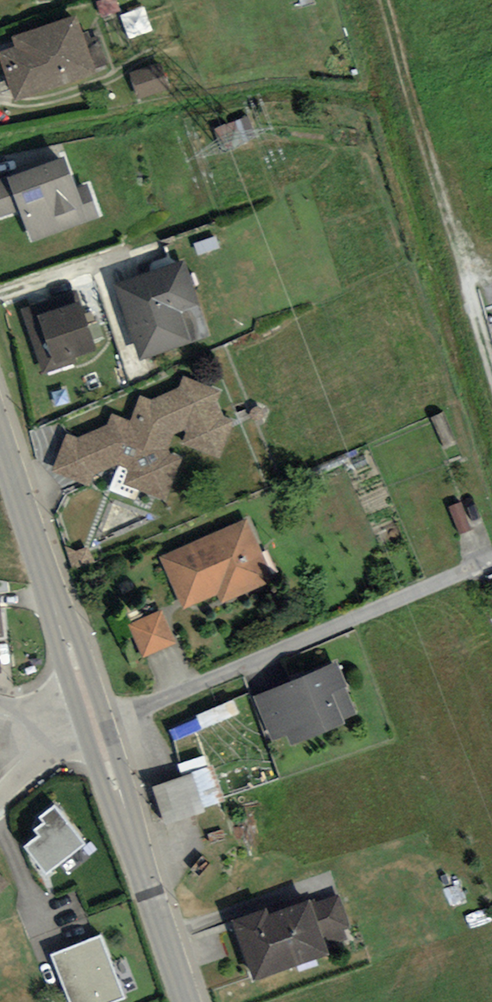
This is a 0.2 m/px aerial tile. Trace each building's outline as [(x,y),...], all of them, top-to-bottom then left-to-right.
[(0,50),(0,52),(15,96),(96,69),(76,12),(10,34),(14,45),(0,50)] [(169,86),(161,62),(129,72),(137,96),(169,86)] [(0,176),(0,214),(17,207),(30,242),(101,214),(88,182),(78,186),(64,151),(0,176)] [(183,258),(116,282),(144,358),(191,340),(181,312),(200,304),(183,258)] [(41,302),(28,306),(50,369),(104,349),(87,301),(46,316),(41,302)] [(77,436),(65,431),(51,471),(89,485),(93,473),(117,463),(129,467),(123,481),(166,497),(180,457),(167,452),(174,433),(183,428),(178,443),(220,457),(233,418),(223,415),(216,400),(220,391),(183,376),(179,386),(151,398),(139,393),(129,419),(111,412),(107,422),(77,436)] [(283,583),(255,521),(170,560),(194,611),(225,597),(229,607),(283,583)] [(170,610),(136,626),(151,660),(185,644),(170,610)] [(351,685),(337,654),(250,692),(271,740),(286,733),(291,744),(342,722),(340,717),(357,710),(347,687),(351,685)] [(211,761),(151,785),(165,822),(226,798),(211,761)] [(82,841),(53,802),(38,814),(41,818),(32,824),(38,832),(27,841),(47,868),(82,841)] [(0,874),(0,891),(9,882),(0,874)] [(265,906),(234,917),(255,976),(329,950),(324,938),(352,928),(339,891),(311,901),(309,897),(268,911),(265,906)] [(100,932),(49,951),(69,1001),(110,1001),(125,996),(100,932)]
